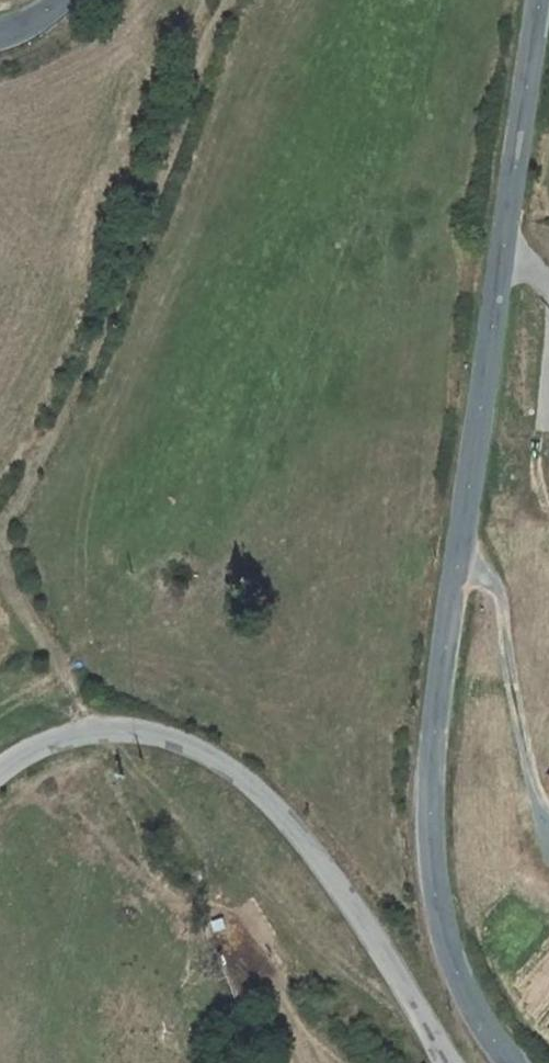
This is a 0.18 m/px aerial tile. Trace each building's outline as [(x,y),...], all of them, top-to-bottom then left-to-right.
[(167,783),(160,778),(154,787),(163,792),(167,783)]
